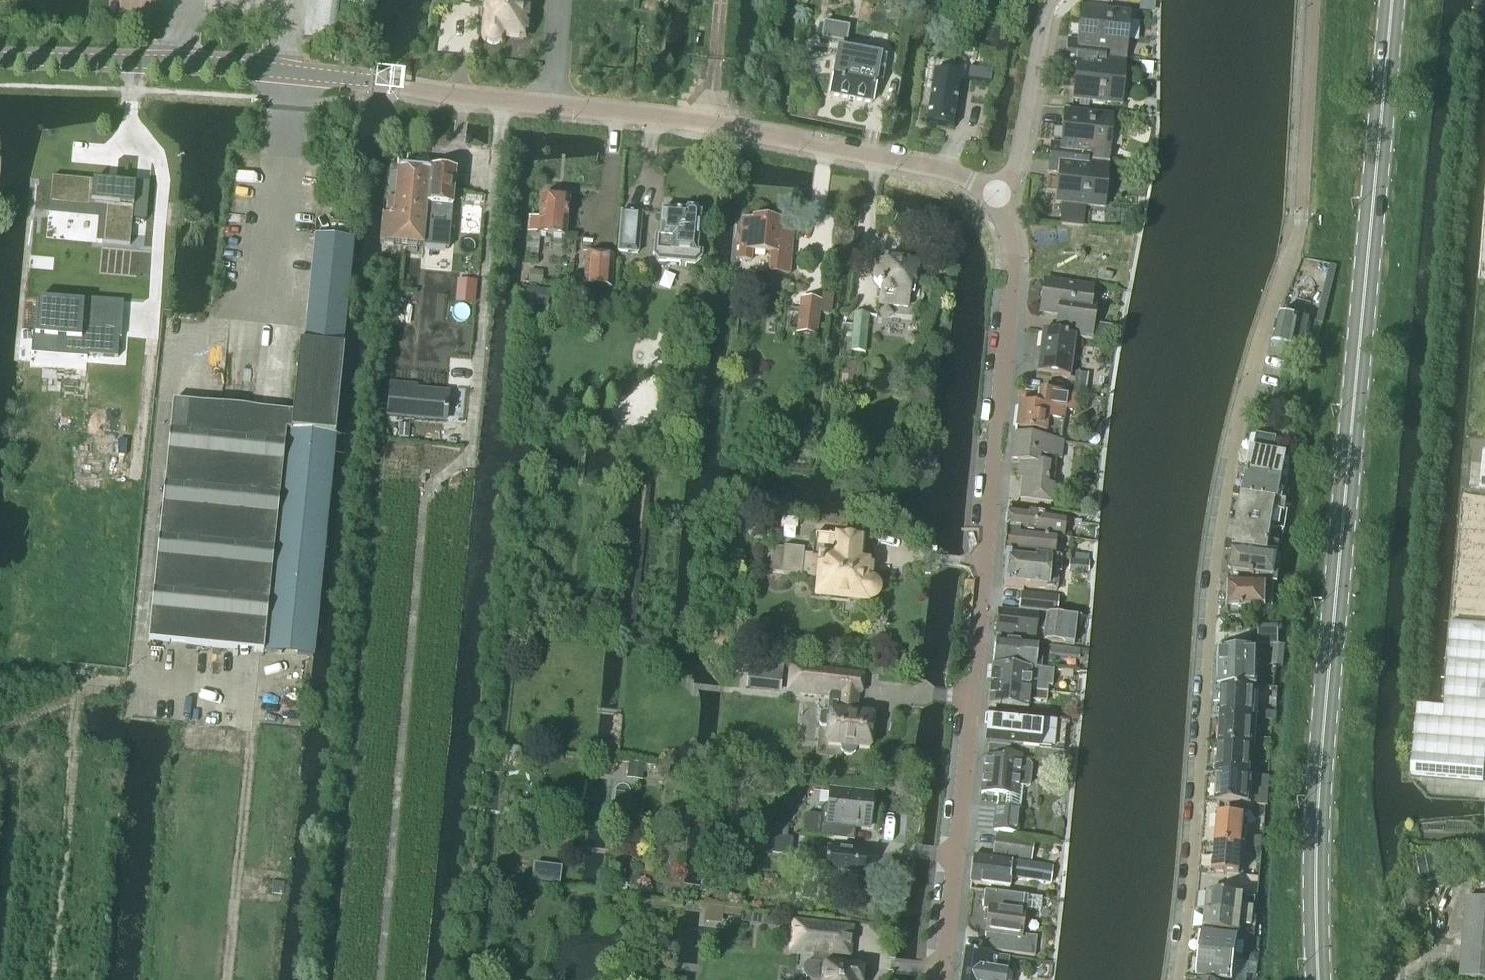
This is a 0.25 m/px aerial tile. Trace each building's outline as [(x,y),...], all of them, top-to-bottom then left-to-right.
[(485,43),(486,45),(489,47),(493,47),(495,47),(498,45),(500,43),(501,39),(522,41),(526,0),(486,0),(483,37),(483,39),(484,41),(485,43)] [(1068,42),(1067,56),(1126,62),(1130,18),(1080,13),(1079,28),(1084,28),(1083,43),(1068,42)] [(822,40),(846,45),(849,29),(824,25),(822,40)] [(838,51),(830,97),(872,104),(881,59),(880,59),(881,54),(867,51),(866,56),(838,51)] [(1123,105),(1126,62),(1067,56),(1065,72),(1080,73),(1079,87),(1073,87),(1072,100),(1123,105)] [(969,68),(967,81),(991,84),(993,72),(969,68)] [(933,73),(925,125),(954,129),(957,110),(957,104),(962,77),(933,73)] [(1050,145),(1049,159),(1109,163),(1113,113),(1070,110),(1069,118),(1062,117),(1061,131),(1068,132),(1067,146),(1050,145)] [(340,170),(350,170),(351,159),(341,158),(340,170)] [(1049,159),(1047,174),(1064,176),(1063,190),(1056,189),(1055,203),(1062,204),(1060,225),(1083,228),(1085,206),(1106,208),(1109,163),(1049,159)] [(385,215),(381,214),(378,243),(446,250),(454,175),(445,173),(443,170),(434,170),(432,172),(430,172),(430,173),(397,170),(394,199),(387,198),(385,215)] [(52,179),(49,207),(105,212),(102,244),(130,246),(132,221),(135,187),(104,184),(52,179)] [(539,222),(528,221),(527,235),(563,238),(567,203),(565,202),(563,199),(563,198),(554,197),(551,201),(541,200),(539,222)] [(696,254),(698,239),(700,216),(701,216),(701,215),(698,214),(695,212),(695,210),(687,210),(687,211),(683,213),(661,211),(660,213),(661,213),(659,239),(654,238),(653,258),(659,264),(696,267),(702,263),(703,254),(696,254)] [(134,213),(134,222),(145,223),(146,214),(134,213)] [(621,213),(618,253),(638,255),(641,215),(621,213)] [(793,227),(778,225),(778,222),(771,222),(767,219),(767,217),(758,217),(758,218),(754,220),(753,220),(753,223),(741,222),(738,261),(751,262),(752,252),(770,254),(769,274),(789,276),(793,227)] [(313,253),(308,292),(304,342),(342,346),(352,253),(352,240),(314,236),(313,253)] [(612,291),(614,258),(585,255),(583,288),(612,291)] [(852,327),(851,331),(852,331),(866,333),(871,334),(873,323),(875,300),(880,300),(879,302),(907,306),(904,326),(928,329),(933,287),(919,286),(919,282),(920,273),(916,272),(917,267),(884,263),(883,266),(875,265),(873,283),(857,281),(852,327)] [(542,274),(529,273),(528,286),(541,287),(542,274)] [(459,282),(457,304),(474,305),(475,283),(459,282)] [(1044,284),(1040,313),(1058,316),(1057,331),(1091,336),(1094,307),(1090,306),(1092,290),(1048,285),(1044,284)] [(549,292),(527,290),(525,307),(548,309),(549,292)] [(801,300),(797,336),(818,338),(821,315),(834,316),(836,297),(823,295),(822,302),(801,300)] [(33,331),(32,333),(36,333),(35,338),(56,339),(56,341),(57,341),(56,354),(76,356),(85,357),(85,360),(86,360),(87,360),(87,357),(118,359),(119,340),(121,340),(121,338),(119,338),(120,328),(83,326),(84,304),(64,303),(65,299),(62,299),(62,303),(38,301),(36,330),(36,331),(33,331)] [(1279,317),(1272,344),(1301,352),(1308,324),(1279,317)] [(841,335),(851,336),(852,331),(851,331),(852,327),(842,326),(841,335)] [(850,352),(863,354),(866,333),(852,331),(850,352)] [(1037,373),(1037,374),(1070,379),(1075,338),(1042,334),(1042,335),(1043,335),(1038,373),(1037,373)] [(263,651),(313,656),(334,436),(291,432),(292,430),(335,434),(343,348),(300,344),(293,415),(172,403),(149,641),(263,652),(263,651)] [(1075,374),(1073,396),(1085,397),(1087,376),(1075,374)] [(391,389),(389,418),(444,422),(445,411),(447,411),(447,407),(446,407),(447,394),(417,391),(391,389)] [(1019,406),(1015,432),(1063,438),(1066,411),(1071,412),(1073,396),(1040,392),(1038,408),(1019,406)] [(399,425),(398,438),(408,439),(409,426),(399,425)] [(1252,452),(1248,472),(1248,475),(1283,482),(1283,480),(1287,459),(1272,456),(1275,441),(1257,437),(1254,452),(1252,452)] [(1062,444),(1015,439),(1012,463),(1020,464),(1018,482),(1022,482),(1020,503),(1050,506),(1055,461),(1060,461),(1062,444)] [(1247,477),(1244,498),(1287,506),(1278,504),(1283,482),(1248,475),(1247,477)] [(1244,498),(1239,522),(1239,525),(1272,530),(1272,528),(1273,529),(1276,513),(1285,515),(1287,506),(1244,498)] [(1007,512),(1005,532),(1086,540),(1087,536),(1063,534),(1065,518),(1007,512)] [(1239,527),(1235,552),(1277,557),(1278,557),(1280,546),(1270,545),(1272,530),(1239,525),(1239,527)] [(1005,532),(1003,555),(1035,558),(1054,559),(1054,545),(1065,546),(1066,540),(1086,542),(1086,540),(1005,532)] [(859,563),(860,542),(813,537),(811,559),(801,558),(801,552),(784,550),(784,551),(771,549),(768,574),(781,575),(781,576),(813,579),(814,573),(819,573),(816,599),(863,604),(863,603),(865,603),(868,603),(869,602),(871,601),(874,599),(874,597),(875,596),(875,593),(875,591),(874,589),(872,586),(870,585),(869,584),(868,584),(866,584),(867,574),(862,573),(862,564),(859,563)] [(1247,584),(1230,583),(1266,585),(1273,585),(1277,557),(1235,552),(1232,574),(1248,576),(1247,584)] [(1006,560),(1004,587),(1056,592),(1058,574),(1061,574),(1062,561),(1053,561),(1054,559),(1035,558),(1034,562),(1006,560)] [(1264,612),(1266,585),(1230,583),(1228,617),(1231,620),(1241,620),(1243,617),(1243,611),(1264,612)] [(1019,594),(1018,613),(1038,614),(1058,615),(1060,596),(1019,594)] [(997,611),(995,635),(1036,639),(1037,631),(1038,614),(1018,613),(1003,611),(1003,610),(1002,610),(1002,612),(997,611)] [(1038,614),(1037,631),(1045,632),(1043,643),(1074,646),(1076,619),(1058,618),(1058,615),(1038,614)] [(1411,775),(1484,781),(1484,764),(1484,624),(1450,621),(1442,707),(1419,705),(1418,719),(1415,719),(1411,775)] [(995,643),(993,667),(1035,670),(1036,656),(1041,656),(1042,647),(995,643)] [(1218,650),(1218,668),(1264,668),(1264,655),(1257,655),(1257,650),(1218,650)] [(993,667),(991,690),(1048,695),(1049,689),(1053,689),(1054,673),(993,667)] [(1257,687),(1257,677),(1264,677),(1264,668),(1218,668),(1218,686),(1257,687)] [(789,669),(788,684),(799,686),(799,694),(829,696),(828,713),(822,712),(820,714),(819,724),(821,726),(828,727),(826,746),(839,747),(838,752),(841,755),(844,756),(849,756),(852,753),(852,748),(868,750),(871,718),(853,716),(855,693),(859,694),(861,676),(789,669)] [(1223,688),(1221,715),(1221,717),(1251,719),(1252,717),(1253,690),(1223,688)] [(991,690),(989,708),(1027,712),(1028,703),(1047,705),(1048,695),(991,690)] [(988,717),(985,746),(987,746),(987,747),(1022,751),(1063,755),(1066,725),(988,717)] [(1221,720),(1220,746),(1250,747),(1251,721),(1251,719),(1221,717),(1221,720)] [(1259,750),(1270,750),(1271,740),(1259,739),(1259,750)] [(1220,746),(1218,772),(1218,774),(1249,775),(1250,747),(1220,746)] [(985,760),(982,795),(998,797),(994,832),(1018,834),(1022,789),(1027,789),(1030,787),(1032,768),(1029,765),(1021,764),(1022,751),(987,747),(985,760)] [(630,764),(628,780),(642,782),(644,765),(630,764)] [(1247,804),(1248,777),(1249,775),(1218,774),(1218,776),(1217,803),(1247,804)] [(804,819),(802,836),(848,841),(849,830),(853,827),(869,829),(873,796),(833,792),(832,796),(820,794),(819,805),(824,805),(822,817),(808,816),(804,819)] [(1219,815),(1216,845),(1242,847),(1244,818),(1219,815)] [(997,835),(994,857),(1031,863),(1034,842),(997,835)] [(793,840),(767,837),(765,855),(791,858),(793,840)] [(1251,837),(1250,846),(1262,847),(1263,838),(1251,837)] [(1216,845),(1213,874),(1239,876),(1242,847),(1216,845)] [(1451,883),(1450,882),(1446,859),(1443,850),(1437,851),(1437,861),(1441,881),(1441,885),(1451,883)] [(865,856),(827,852),(826,853),(814,852),(812,865),(825,867),(824,881),(862,885),(863,881),(865,881),(867,881),(868,880),(869,879),(870,878),(871,877),(870,874),(870,872),(869,871),(868,870),(867,869),(865,869),(865,856)] [(1415,859),(1420,885),(1440,881),(1435,855),(1415,859)] [(973,858),(970,885),(1010,889),(1011,881),(1052,886),(1054,869),(973,858)] [(1249,877),(1247,899),(1256,900),(1258,878),(1249,877)] [(272,894),(284,895),(285,883),(273,882),(272,894)] [(710,905),(722,907),(724,894),(712,892),(710,905)] [(982,903),(982,906),(982,907),(983,909),(983,912),(987,913),(985,936),(986,936),(984,952),(1034,958),(1036,938),(1022,936),(1024,918),(1025,918),(1026,911),(1039,913),(1041,900),(985,893),(984,900),(983,901),(982,903)] [(1206,911),(1207,912),(1253,918),(1254,909),(1241,907),(1242,898),(1209,894),(1206,911)] [(1460,978),(1460,979),(1468,979),(1484,979),(1484,901),(1467,899),(1460,978)] [(723,908),(723,909),(722,915),(740,917),(741,911),(741,910),(723,908)] [(1253,918),(1207,912),(1206,915),(1204,933),(1237,937),(1239,926),(1239,924),(1252,926),(1253,918)] [(863,973),(839,970),(840,957),(848,958),(851,932),(794,926),(791,945),(791,953),(813,956),(813,963),(809,964),(807,965),(804,967),(803,969),(802,972),(802,973),(802,975),(803,977),(807,979),(863,979),(863,973)] [(1204,933),(1201,956),(1234,960),(1237,937),(1204,933)] [(1249,954),(1248,960),(1251,961),(1258,962),(1259,951),(1254,950),(1252,952),(1249,954)] [(1007,976),(1009,959),(1000,958),(986,956),(982,956),(963,954),(960,975),(960,979),(1011,979),(1007,976)] [(1198,979),(1199,979),(1232,979),(1234,960),(1201,956),(1198,979)]
